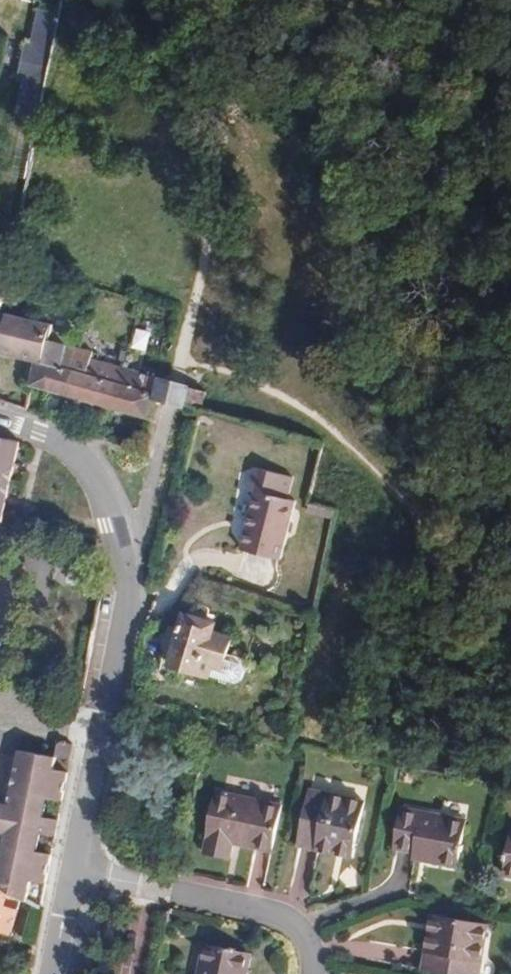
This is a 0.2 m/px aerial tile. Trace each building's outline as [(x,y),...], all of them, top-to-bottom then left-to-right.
[(17,109),(41,113),(56,12),(32,9),(17,109)] [(0,313),(0,335),(4,336),(0,350),(0,352),(36,363),(40,364),(47,340),(50,332),(51,328),(0,313)] [(40,364),(36,363),(29,386),(33,388),(68,397),(82,350),(47,340),(40,364)] [(68,397),(108,408),(120,368),(90,360),(92,353),(82,350),(68,397)] [(120,368),(108,408),(150,420),(156,398),(161,379),(120,368)] [(14,470),(20,444),(0,440),(0,466),(14,470)] [(3,525),(11,486),(14,470),(0,466),(0,524),(3,525)] [(256,492),(242,549),(282,559),(297,502),(287,499),(293,476),(254,466),(248,490),(256,492)] [(170,625),(160,661),(211,677),(211,676),(237,684),(244,680),(247,672),(243,665),(227,661),(233,639),(213,633),(216,623),(185,614),(181,628),(170,625)] [(0,851),(0,889),(6,892),(21,901),(29,905),(41,911),(50,863),(51,858),(39,856),(42,839),(54,841),(56,833),(57,830),(57,829),(58,824),(45,822),(48,805),(61,807),(62,803),(67,778),(53,775),(55,764),(19,756),(8,809),(2,840),(0,851)] [(366,801),(310,790),(299,847),(339,854),(340,847),(356,850),(366,801)] [(282,804),(218,792),(206,853),(231,859),(234,843),(272,850),(282,804)] [(466,821),(403,809),(396,849),(416,852),(415,859),(458,867),(466,821)] [(0,889),(0,931),(10,934),(21,901),(6,892),(0,889)] [(442,917),(439,933),(430,932),(424,970),(449,973),(481,973),(489,925),(442,917)] [(198,973),(248,973),(252,954),(205,944),(198,973)]
